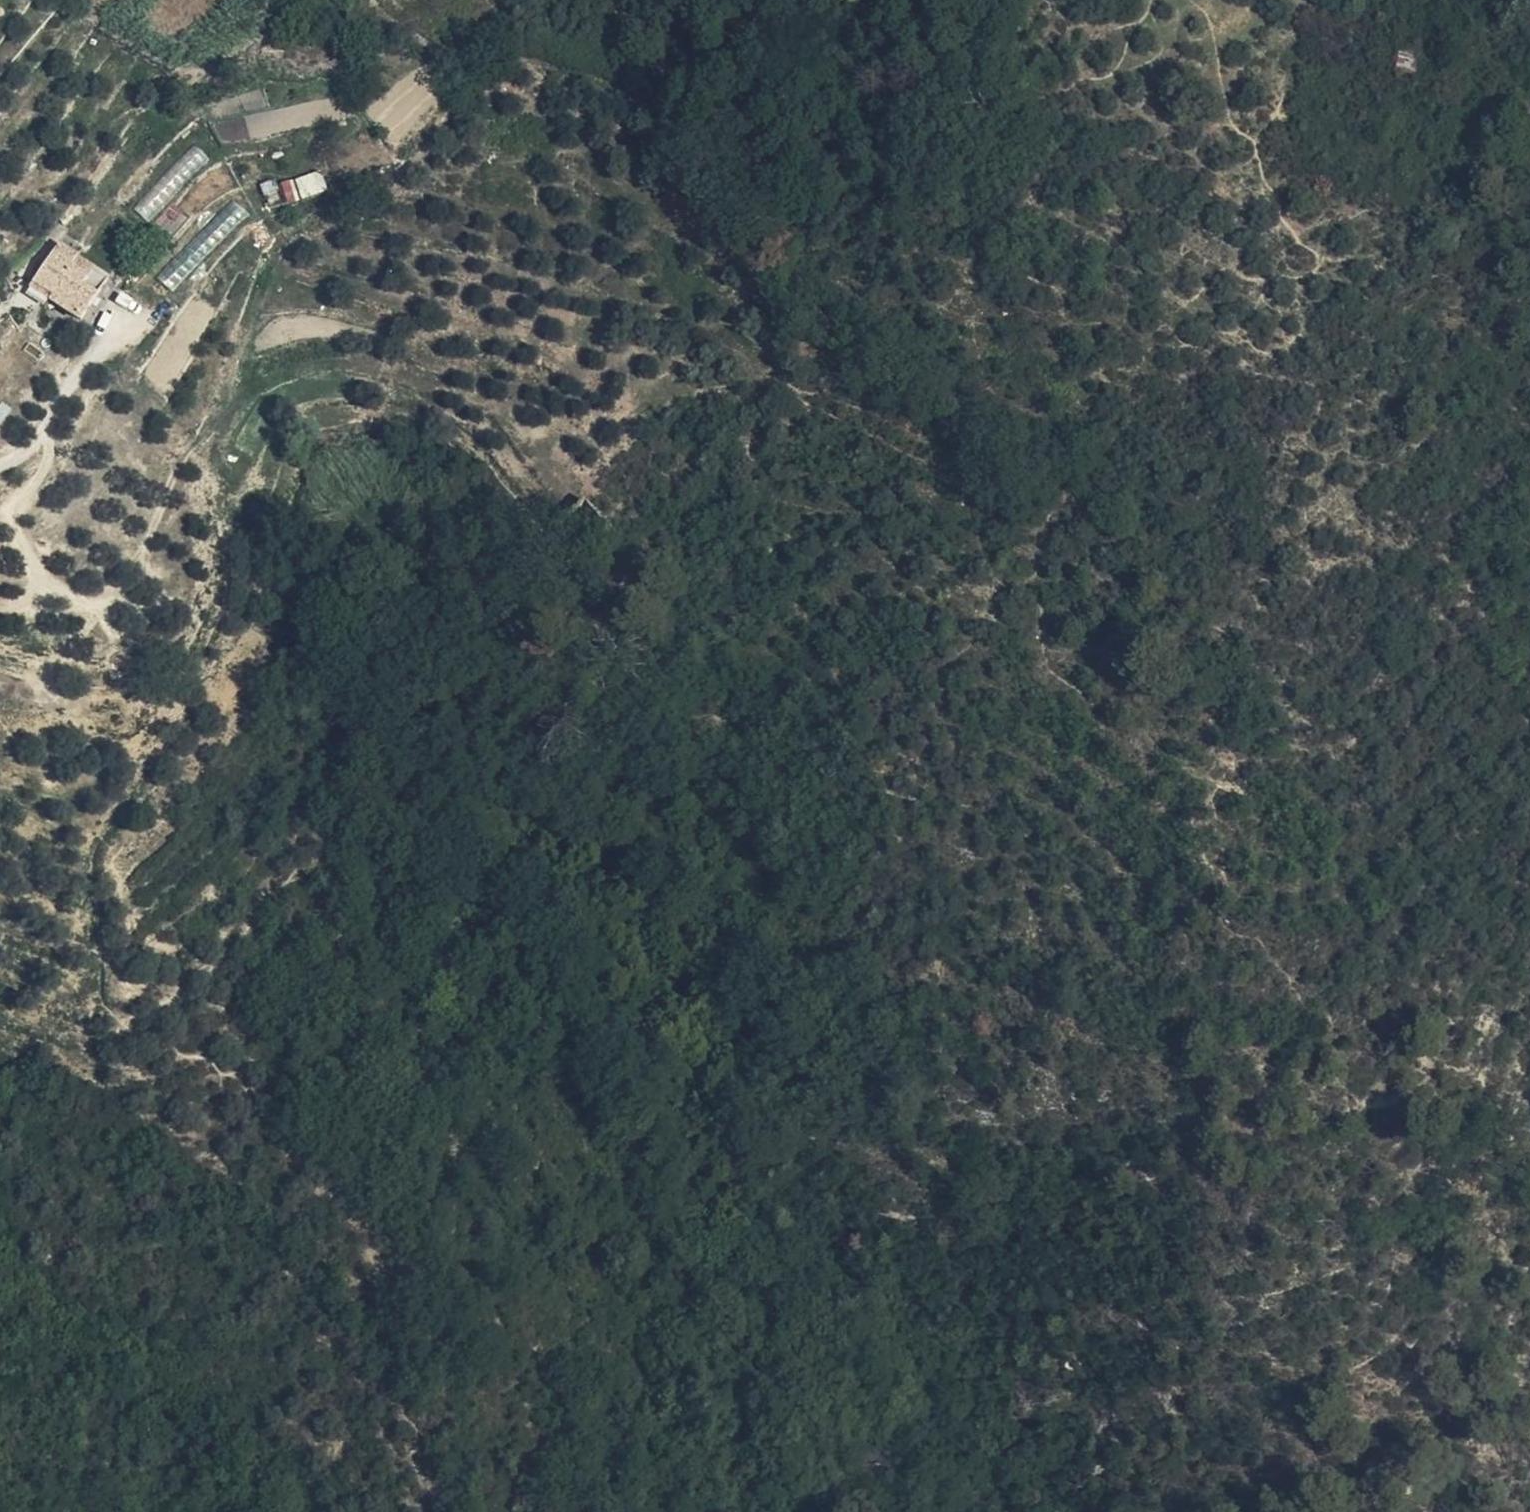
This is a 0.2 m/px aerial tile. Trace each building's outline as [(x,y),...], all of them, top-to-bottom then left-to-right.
[(305,177),(311,193),(325,188),(319,172),(305,177)] [(94,288),(104,270),(50,239),(30,279),(49,291),(45,296),(61,305),(82,280),(94,288)] [(118,278),(104,270),(94,288),(107,301),(118,278)] [(80,316),(94,288),(82,280),(61,305),(80,316)] [(107,301),(94,288),(80,316),(76,322),(93,330),(107,301)]
